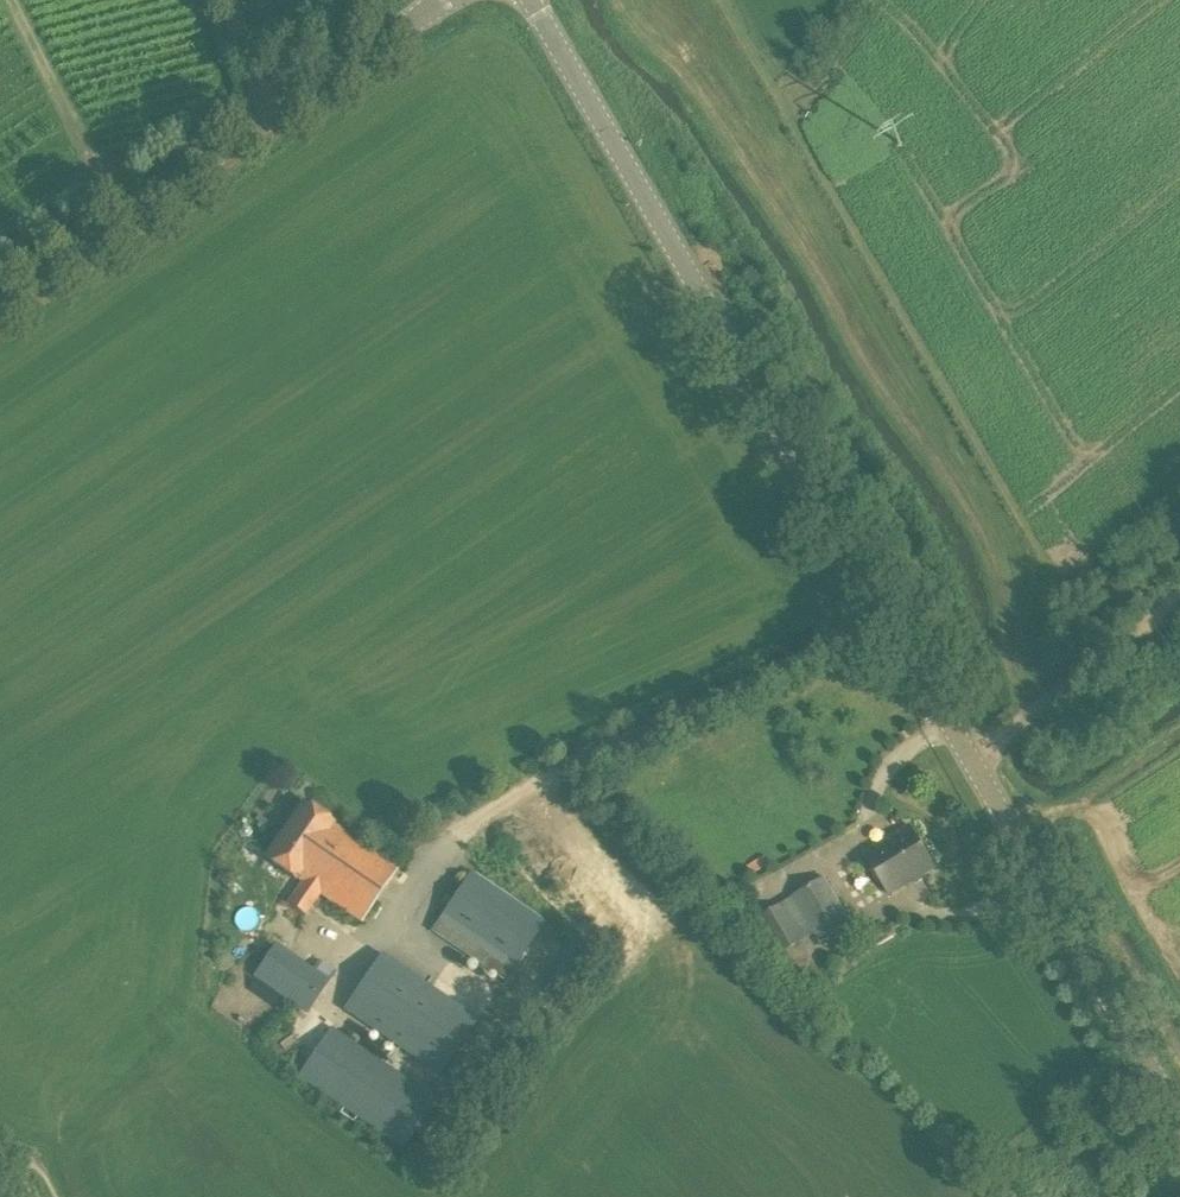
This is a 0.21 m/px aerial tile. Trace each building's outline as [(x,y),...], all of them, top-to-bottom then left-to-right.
[(362,923),(399,867),(335,822),(304,800),(265,857),(296,878),(297,877),(301,881),(286,902),(306,916),(321,895),(362,923)] [(890,895),(936,867),(910,825),(864,853),(890,895)] [(504,982),(512,970),(546,921),(472,870),(438,919),(430,931),(504,982)] [(818,940),(851,920),(825,876),(792,896),(792,897),(761,916),(783,954),(815,935),(818,940)] [(571,1010),(579,997),(603,959),(575,941),(542,991),(571,1010)] [(313,968),(276,942),(252,976),(307,1014),(336,971),(319,959),(313,968)] [(440,1076),(479,1019),(381,953),(343,1010),(440,1076)] [(403,1149),(437,1098),(331,1026),(296,1077),(343,1108),(340,1112),(353,1121),(356,1117),(403,1149)]
